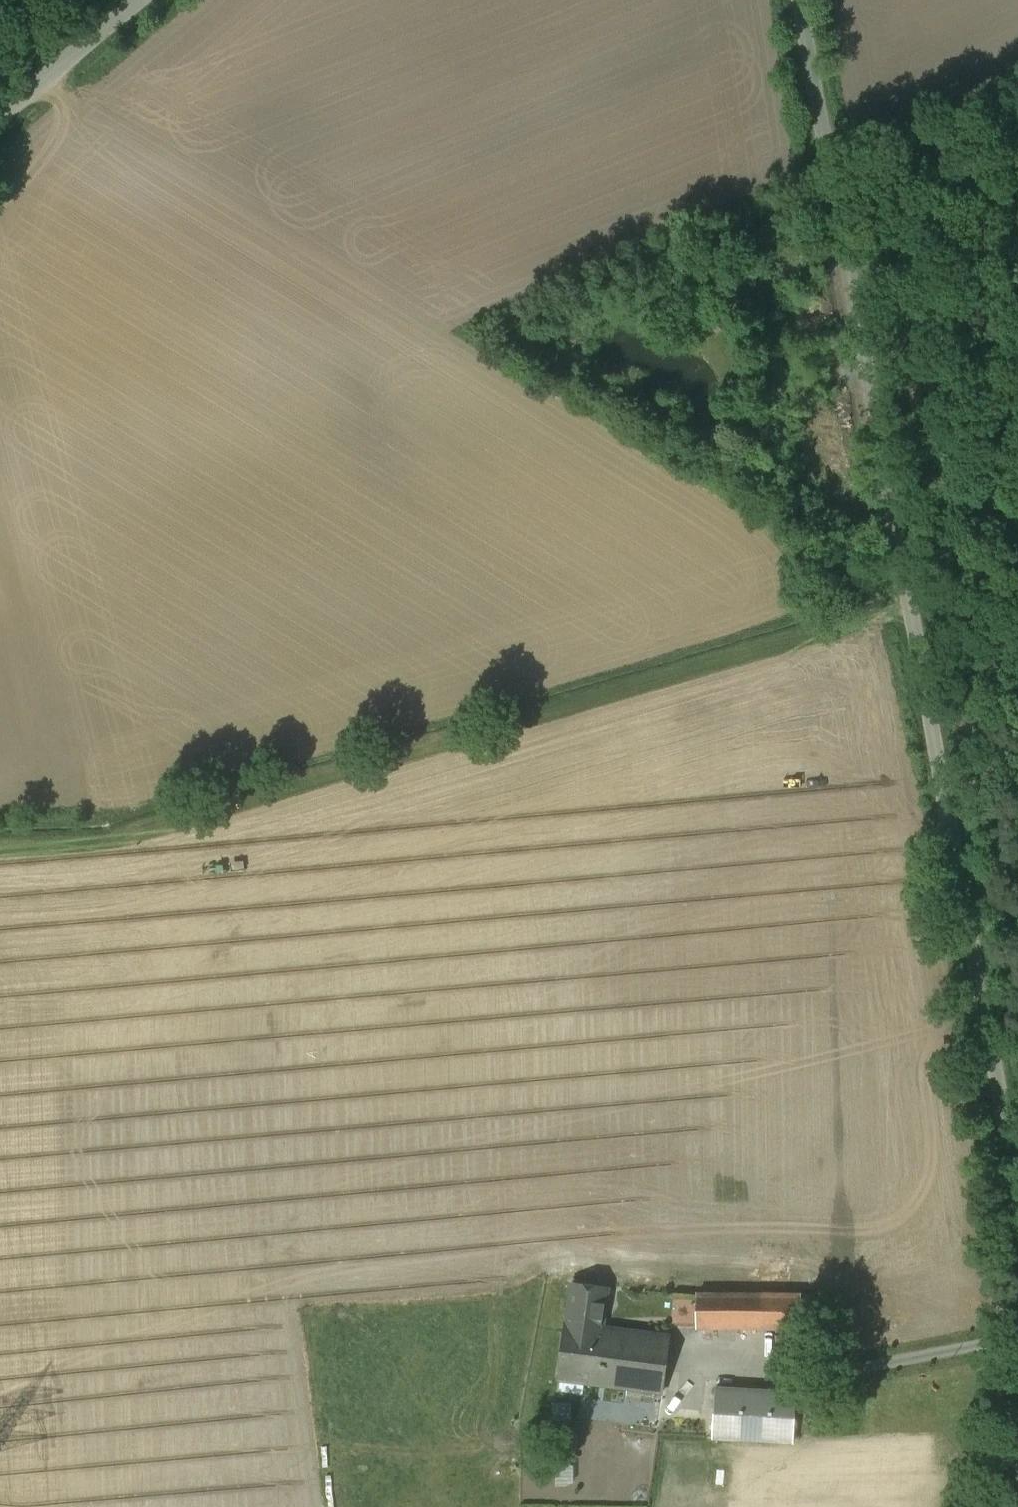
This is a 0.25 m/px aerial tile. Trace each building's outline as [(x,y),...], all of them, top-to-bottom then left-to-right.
[(604,1291),(566,1286),(552,1380),(657,1396),(667,1334),(599,1324),(604,1291)] [(801,1295),(697,1294),(697,1327),(801,1328),(801,1295)] [(796,1393),(716,1388),(713,1437),(794,1442),(796,1393)] [(552,1404),(552,1421),(570,1420),(570,1403),(552,1404)]
